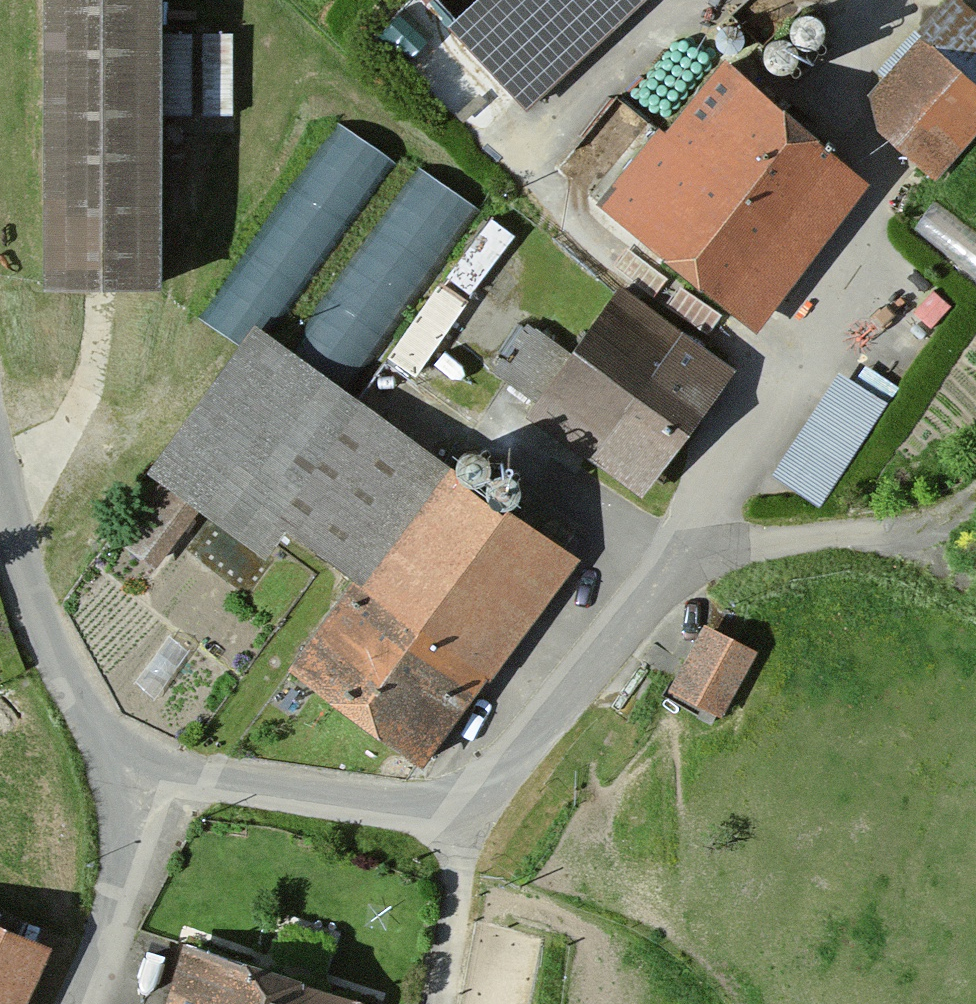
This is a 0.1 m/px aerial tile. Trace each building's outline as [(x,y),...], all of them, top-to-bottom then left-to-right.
[(148,284),(148,0),(54,0),(54,284),(148,284)] [(529,103),(642,0),(435,0),(529,103)] [(207,83),(207,97),(231,98),(235,25),(167,22),(164,81),(207,83)] [(929,174),(975,121),(975,90),(929,44),(875,102),(882,130),(929,174)] [(849,160),(729,63),(611,209),(731,306),(849,160)] [(271,336),(395,147),(342,113),(218,301),(271,336)] [(719,371),(613,289),(533,392),(639,474),(719,371)] [(413,735),(548,551),(274,351),(184,475),(347,594),(302,655),(413,735)] [(895,384),(845,352),(774,465),(824,496),(895,384)] [(726,710),(760,639),(702,611),(668,682),(726,710)] [(36,940),(0,924),(0,1003),(7,1003),(36,940)] [(351,1000),(192,945),(175,1003),(349,1003),(351,1000)]
